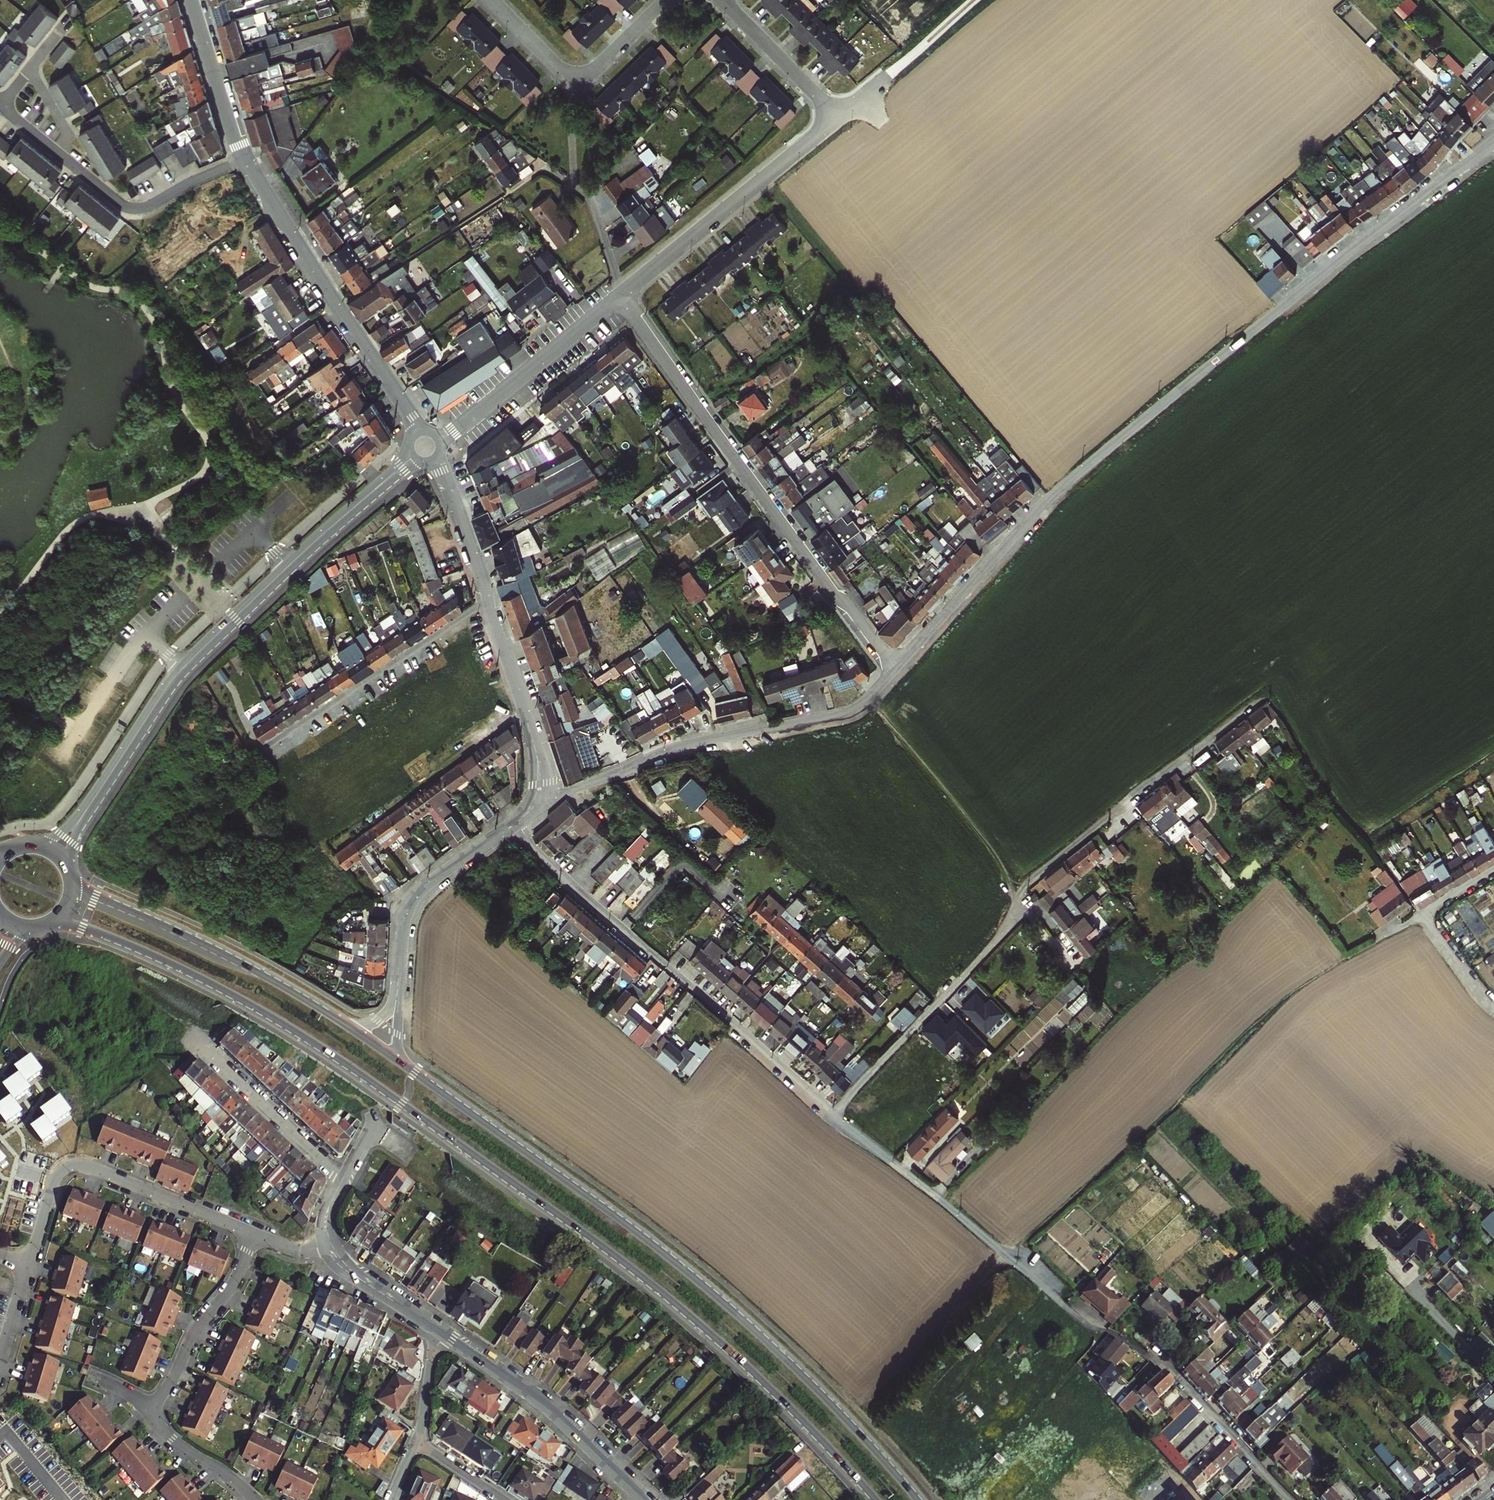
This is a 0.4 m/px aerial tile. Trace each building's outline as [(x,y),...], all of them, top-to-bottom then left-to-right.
[(142,12),(151,7),(147,0),(136,0),(142,12)] [(333,13),(330,0),(318,0),(322,16),(333,13)] [(609,0),(597,0),(596,1),(598,3),(590,11),(588,9),(583,14),(602,33),(616,19),(612,15),(618,9),(609,0)] [(618,9),(623,4),(627,8),(636,0),(609,0),(618,9)] [(778,0),(761,0),(760,1),(769,10),(778,0)] [(769,10),(776,17),(782,11),(788,18),(804,3),(801,0),(778,0),(769,10)] [(42,44),(63,16),(44,1),(22,29),(42,44)] [(804,3),(788,18),(794,23),(788,29),(796,38),(817,16),(804,3)] [(467,44),(486,26),(472,11),(468,15),(462,9),(447,24),(454,31),(456,29),(465,37),(462,39),(467,44)] [(602,33),(583,14),(578,19),(580,21),(572,29),(569,27),(562,34),(577,49),(583,43),(587,47),(602,33)] [(817,16),(796,38),(804,46),(810,40),(816,46),(832,30),(817,16)] [(140,21),(131,30),(136,35),(145,25),(140,21)] [(37,47),(34,45),(30,49),(21,43),(28,33),(17,26),(8,39),(10,40),(0,54),(0,76),(11,84),(37,47)] [(486,26),(467,44),(472,50),(474,48),(482,56),(480,58),(486,64),(502,50),(497,44),(501,40),(486,26)] [(832,30),(816,46),(822,52),(816,58),(824,66),(846,44),(832,30)] [(721,68),(740,49),(725,34),(721,38),(715,32),(700,47),(707,55),(710,52),(718,61),(716,63),(721,68)] [(51,57),(65,67),(78,47),(65,38),(51,57)] [(636,59),(655,78),(660,73),(658,71),(667,62),(669,65),(676,58),(661,43),(655,49),(651,45),(636,59)] [(846,44),(824,66),(832,74),(838,68),(845,75),(860,59),(846,44)] [(162,87),(197,62),(193,49),(154,73),(162,87)] [(740,49),(721,68),(726,73),(728,71),(736,79),(734,81),(740,87),(756,72),(750,67),(754,63),(740,49)] [(502,50),(486,64),(493,72),(496,69),(504,77),(502,79),(507,84),(526,66),(512,51),(508,55),(502,50)] [(318,56),(299,62),(302,74),(321,69),(318,56)] [(1493,101),(1493,60),(1488,57),(1470,87),(1493,101)] [(655,78),(636,59),(622,73),(639,89),(648,80),(650,83),(655,78)] [(185,83),(201,75),(197,62),(162,87),(155,92),(158,98),(175,89),(185,83)] [(526,66),(507,84),(511,89),(514,87),(522,96),(519,98),(526,105),(542,90),(536,84),(540,80),(526,66)] [(74,70),(53,82),(72,115),(81,109),(84,114),(96,107),(74,70)] [(756,72),(740,87),(747,94),(750,92),(758,100),(756,102),(761,107),(780,88),(766,74),(761,78),(756,72)] [(608,86),(627,105),(632,101),(630,98),(639,89),(622,73),(608,86)] [(178,97),(205,87),(201,75),(185,83),(175,89),(178,97)] [(627,105),(608,86),(594,100),(598,105),(592,111),(607,126),(614,119),(611,116),(620,108),(622,110),(627,105)] [(205,87),(178,97),(168,100),(171,107),(178,105),(179,108),(175,110),(177,118),(208,99),(205,87)] [(780,88),(761,107),(766,112),(768,110),(776,118),(774,121),(781,128),(796,113),(790,106),(794,103),(780,88)] [(1326,246),(1428,182),(1478,122),(1475,118),(1483,113),(1488,107),(1474,95),(1457,106),(1440,93),(1430,105),(1451,122),(1422,156),(1382,182),(1394,168),(1374,151),(1368,159),(1375,170),(1353,184),(1352,183),(1343,188),(1348,196),(1339,201),(1335,198),(1330,191),(1320,197),(1314,192),(1307,201),(1299,206),(1316,232),(1312,236),(1326,246)] [(208,99),(177,118),(169,123),(176,133),(212,113),(208,99)] [(251,114),(257,144),(268,141),(273,166),(290,162),(287,150),(299,147),(290,106),(251,114)] [(86,120),(90,127),(83,131),(107,179),(130,168),(102,112),(86,120)] [(212,113),(176,133),(152,148),(161,160),(175,152),(216,126),(212,113)] [(216,126),(175,152),(183,166),(200,157),(201,158),(222,145),(216,126)] [(3,154),(9,156),(10,155),(23,165),(18,163),(56,191),(60,185),(66,167),(23,135),(16,144),(0,132),(0,152),(3,154)] [(642,136),(633,144),(647,159),(656,151),(642,136)] [(1381,142),(1375,147),(1383,158),(1389,154),(1381,142)] [(1385,159),(1396,172),(1407,163),(1397,150),(1385,159)] [(137,184),(164,167),(156,153),(128,170),(137,184)] [(619,175),(609,181),(649,245),(671,231),(648,194),(664,185),(650,162),(622,179),(619,175)] [(110,236),(126,216),(82,182),(75,192),(69,187),(61,197),(110,236)] [(559,247),(581,233),(554,192),(532,206),(559,247)] [(1248,214),(1257,224),(1276,208),(1268,198),(1248,214)] [(333,252),(351,241),(330,207),(310,219),(322,239),(325,238),(333,252)] [(780,210),(660,296),(674,315),(794,229),(780,210)] [(343,226),(350,236),(360,228),(354,218),(343,226)] [(246,296),(250,294),(281,273),(295,264),(271,226),(269,221),(254,230),(272,260),(238,283),(246,296)] [(1308,224),(1301,230),(1308,238),(1315,231),(1308,224)] [(1322,250),(1318,245),(1313,249),(1296,231),(1284,242),(1305,266),(1322,250)] [(1294,281),(1304,268),(1270,239),(1259,251),(1294,281)] [(358,293),(377,282),(353,241),(334,252),(358,293)] [(369,266),(391,251),(385,242),(363,257),(369,266)] [(550,249),(538,258),(546,269),(558,261),(550,249)] [(408,264),(351,301),(364,321),(398,299),(414,322),(445,302),(431,282),(419,290),(408,274),(413,271),(408,264)] [(1272,296),(1285,285),(1272,269),(1258,280),(1272,296)] [(267,309),(295,289),(291,282),(288,285),(281,273),(250,294),(256,303),(262,300),(267,309)] [(543,276),(510,302),(525,320),(539,309),(550,322),(568,307),(543,276)] [(473,299),(484,292),(476,280),(465,287),(473,299)] [(300,296),(295,289),(267,309),(273,318),(282,312),(288,321),(304,309),(296,298),(300,296)] [(262,300),(256,303),(262,312),(267,309),(262,300)] [(463,311),(449,321),(458,333),(472,323),(463,311)] [(317,321),(306,329),(310,336),(322,328),(317,321)] [(392,359),(430,332),(422,321),(384,348),(392,359)] [(217,363),(237,355),(229,336),(219,341),(212,323),(202,327),(217,363)] [(423,388),(439,412),(501,372),(499,369),(524,353),(511,332),(496,341),(485,323),(460,339),(471,357),(423,388)] [(378,337),(392,331),(388,324),(375,330),(378,337)] [(322,328),(310,336),(316,344),(318,342),(316,340),(326,334),(322,328)] [(306,329),(291,339),(301,353),(316,344),(310,336),(306,329)] [(325,364),(331,360),(341,353),(345,351),(331,330),(326,334),(316,340),(318,342),(326,353),(321,357),(325,364)] [(630,338),(545,401),(566,430),(594,409),(590,404),(619,382),(623,388),(652,367),(630,338)] [(291,339),(276,349),(277,350),(286,363),(301,353),(291,339)] [(418,374),(442,362),(435,347),(411,359),(418,374)] [(277,350),(264,359),(273,372),(286,363),(277,350)] [(341,353),(331,360),(340,373),(348,368),(350,366),(341,353)] [(786,377),(794,372),(785,357),(758,375),(764,384),(783,372),(786,377)] [(248,370),(256,383),(264,378),(276,394),(284,388),(274,374),(273,372),(264,359),(248,370)] [(283,368),(274,374),(284,388),(284,389),(295,381),(290,373),(287,375),(283,368)] [(325,383),(327,386),(350,370),(348,368),(340,373),(330,379),(325,383)] [(350,370),(327,386),(332,394),(329,396),(337,408),(338,407),(362,390),(363,390),(350,370)] [(755,417),(773,406),(761,388),(744,400),(755,417)] [(362,390),(338,407),(345,417),(340,421),(342,423),(348,419),(369,404),(365,398),(366,397),(362,390)] [(866,393),(852,401),(859,413),(873,405),(866,393)] [(369,404),(348,419),(351,424),(336,434),(341,439),(345,436),(349,433),(353,430),(358,427),(364,423),(378,413),(371,403),(369,404)] [(834,410),(847,427),(857,420),(845,403),(834,410)] [(364,423),(370,432),(384,422),(378,413),(364,423)] [(691,487),(719,468),(683,414),(666,425),(679,443),(669,449),(681,466),(674,470),(686,488),(664,503),(675,520),(701,502),(691,487)] [(392,434),(384,422),(370,432),(371,434),(358,446),(366,454),(372,449),(378,455),(392,441),(392,434)] [(768,427),(747,441),(776,484),(807,463),(798,449),(810,441),(801,428),(794,432),(788,422),(772,433),(768,427)] [(370,432),(364,423),(358,427),(359,429),(364,436),(370,432)] [(473,517),(483,546),(603,482),(561,429),(499,461),(492,463),(471,471),(487,509),(473,517)] [(348,441),(351,439),(357,435),(355,432),(353,430),(349,433),(345,436),(348,441)] [(969,520),(987,540),(1009,523),(1004,517),(978,484),(933,432),(924,439),(978,505),(974,509),(962,497),(956,503),(969,520)] [(326,440),(332,446),(341,439),(336,434),(335,433),(326,440)] [(360,473),(378,455),(372,449),(366,454),(358,446),(351,439),(348,441),(345,436),(341,439),(332,446),(330,448),(340,460),(344,457),(346,459),(360,473)] [(466,459),(471,471),(492,463),(484,444),(466,459)] [(988,458),(1024,500),(1034,492),(1041,485),(1022,464),(1015,470),(1006,459),(1001,462),(998,459),(996,460),(992,455),(988,458)] [(793,505),(833,476),(824,463),(820,466),(814,458),(778,484),(793,505)] [(1024,500),(988,458),(983,463),(990,472),(989,474),(999,487),(997,490),(1014,509),(1024,500)] [(978,484),(1004,517),(1014,509),(997,490),(980,470),(978,470),(976,472),(981,481),(978,484)] [(728,476),(701,494),(727,534),(755,516),(728,476)] [(851,509),(858,504),(841,477),(796,506),(836,568),(833,570),(843,585),(853,579),(844,566),(861,555),(856,547),(869,538),(851,509)] [(935,479),(920,489),(925,496),(940,486),(935,479)] [(94,506),(114,503),(112,484),(91,487),(94,506)] [(402,513),(398,516),(407,526),(409,532),(420,529),(422,528),(418,516),(432,503),(419,488),(408,497),(413,504),(412,505),(409,506),(407,508),(404,510),(402,513)] [(929,495),(919,503),(923,509),(934,500),(929,495)] [(407,526),(398,516),(393,520),(399,536),(409,533),(409,532),(407,526)] [(943,536),(972,563),(982,554),(978,550),(987,540),(969,520),(957,531),(954,527),(949,530),(943,526),(938,530),(943,536)] [(671,525),(663,531),(668,538),(676,532),(671,525)] [(771,605),(795,589),(788,579),(797,574),(765,525),(738,542),(764,582),(758,585),(771,605)] [(409,533),(427,581),(440,576),(422,528),(420,529),(409,532),(409,533)] [(536,528),(497,539),(509,581),(506,582),(566,781),(588,775),(585,767),(601,762),(593,735),(619,713),(602,693),(589,704),(602,719),(576,727),(579,689),(562,688),(558,676),(568,668),(567,664),(595,641),(580,590),(568,589),(556,599),(572,651),(561,654),(551,621),(538,625),(533,609),(544,600),(530,553),(542,549),(536,528)] [(972,563),(943,536),(938,541),(928,529),(924,534),(933,545),(963,573),(972,563)] [(585,545),(566,554),(570,562),(589,553),(585,545)] [(963,573),(933,545),(926,553),(924,550),(922,552),(928,558),(955,582),(963,573)] [(603,550),(589,560),(600,575),(614,565),(603,550)] [(955,582),(928,558),(923,562),(925,565),(919,571),(914,568),(912,571),(915,575),(915,574),(915,575),(918,574),(924,580),(943,594),(955,582)] [(688,559),(678,565),(684,574),(693,568),(688,559)] [(681,576),(697,603),(713,594),(697,567),(681,576)] [(453,577),(438,587),(441,592),(455,583),(453,577)] [(943,594),(924,580),(915,590),(910,586),(908,588),(930,608),(943,594)] [(889,618),(906,634),(918,621),(906,610),(894,594),(885,582),(878,588),(888,602),(888,603),(886,604),(879,594),(873,598),(889,618)] [(906,610),(918,621),(930,608),(908,588),(905,591),(914,600),(912,603),(900,590),(894,594),(906,610)] [(440,604),(450,620),(464,611),(463,609),(459,592),(440,604)] [(782,601),(791,615),(804,606),(796,592),(782,601)] [(889,618),(873,598),(863,604),(871,615),(869,617),(880,634),(892,644),(895,645),(906,634),(889,618)] [(423,619),(431,632),(450,620),(440,604),(421,617),(423,619)] [(394,616),(401,626),(403,629),(413,644),(431,632),(423,619),(421,617),(419,614),(418,611),(406,619),(401,612),(398,614),(396,612),(394,614),(394,616)] [(401,626),(394,616),(391,618),(398,628),(401,626)] [(377,629),(384,641),(394,656),(413,644),(403,629),(390,637),(382,626),(377,629)] [(715,701),(719,698),(669,629),(656,637),(695,691),(679,700),(689,718),(703,710),(701,704),(715,701)] [(362,638),(359,640),(364,647),(367,645),(362,638)] [(350,646),(358,658),(348,664),(359,680),(377,667),(367,652),(364,647),(359,640),(350,646)] [(384,641),(367,652),(377,667),(394,656),(384,641)] [(733,696),(738,719),(754,716),(753,715),(764,712),(741,670),(739,670),(730,651),(721,654),(730,675),(722,679),(733,696)] [(599,675),(604,683),(637,662),(632,653),(599,675)] [(821,664),(826,683),(834,680),(837,690),(860,683),(869,675),(853,654),(845,660),(841,656),(820,663),(821,664)] [(359,680),(348,664),(335,673),(327,661),(322,664),(340,692),(349,686),(359,680)] [(808,699),(800,670),(798,662),(784,666),(786,675),(764,682),(769,701),(791,694),(793,703),(808,699)] [(340,692),(322,664),(315,670),(322,681),(311,688),(321,704),(340,692)] [(826,683),(821,664),(800,670),(808,699),(824,694),(821,685),(826,683)] [(311,688),(303,677),(298,680),(306,692),(297,698),(289,686),(282,690),(287,697),(290,695),(293,700),(304,716),(321,704),(311,688)] [(689,718),(679,700),(669,687),(656,693),(659,699),(673,726),(689,718)] [(304,716),(293,700),(281,708),(276,701),(283,697),(280,692),(267,700),(270,705),(285,728),(304,716)] [(644,708),(660,733),(673,726),(659,699),(648,705),(641,693),(637,696),(644,708)] [(738,719),(733,696),(719,698),(715,701),(721,723),(738,719)] [(1268,702),(1249,716),(1259,729),(1279,714),(1268,702)] [(285,728),(270,705),(265,708),(255,715),(260,723),(256,726),(266,741),(285,728)] [(660,733),(644,708),(627,716),(621,722),(637,744),(642,741),(643,743),(660,733)] [(1249,716),(1235,727),(1245,740),(1248,743),(1254,752),(1268,741),(1259,729),(1249,716)] [(515,723),(494,738),(504,752),(520,741),(515,723)] [(1235,727),(1216,741),(1226,754),(1218,760),(1228,774),(1242,764),(1232,751),(1245,740),(1235,727)] [(494,738),(477,751),(487,765),(504,752),(494,738)] [(1280,744),(1275,747),(1280,755),(1285,752),(1280,744)] [(477,751),(459,763),(470,777),(487,765),(477,751)] [(470,777),(459,763),(454,767),(441,777),(451,791),(470,777)] [(1178,771),(1167,779),(1172,786),(1180,779),(1182,777),(1178,771)] [(451,791),(441,777),(425,789),(445,817),(460,839),(468,833),(445,801),(454,794),(451,791)] [(482,795),(484,797),(489,793),(481,782),(479,784),(475,779),(472,781),(476,786),(478,789),(482,795)] [(1167,779),(1157,787),(1169,802),(1182,817),(1199,803),(1180,779),(1172,786),(1167,779)] [(508,804),(514,799),(513,795),(512,782),(499,791),(505,799),(508,804)] [(1157,787),(1136,805),(1147,818),(1149,816),(1150,817),(1169,802),(1157,787)] [(425,789),(407,801),(417,815),(430,806),(440,820),(445,817),(425,789)] [(1469,798),(1472,804),(1473,804),(1479,800),(1474,792),(1472,789),(1466,793),(1469,798)] [(505,799),(499,791),(493,796),(502,808),(508,804),(505,799)] [(714,794),(701,809),(740,844),(753,830),(714,794)] [(1472,804),(1469,798),(1466,800),(1465,798),(1461,800),(1466,808),(1472,804)] [(495,813),(486,800),(479,805),(489,818),(495,813)] [(584,836),(588,831),(594,825),(580,811),(579,813),(567,800),(548,815),(552,820),(534,835),(552,855),(561,847),(566,853),(567,853),(570,850),(566,846),(564,848),(553,836),(566,823),(571,827),(568,830),(578,841),(584,836)] [(405,825),(417,815),(407,801),(404,804),(390,815),(408,840),(413,836),(405,825)] [(586,805),(580,811),(594,825),(600,819),(586,805)] [(408,840),(390,815),(372,827),(383,841),(387,847),(399,838),(404,845),(409,842),(408,840)] [(1323,817),(1317,824),(1322,828),(1328,822),(1323,817)] [(1204,824),(1200,819),(1194,824),(1198,829),(1204,824)] [(1493,860),(1493,841),(1483,823),(1475,828),(1476,831),(1493,860)] [(594,825),(588,831),(600,842),(605,836),(594,825)] [(370,850),(383,841),(372,827),(356,839),(366,853),(369,857),(373,863),(377,859),(370,850)] [(588,831),(584,836),(595,847),(600,842),(588,831)] [(635,859),(653,840),(644,831),(626,850),(635,859)] [(1407,844),(1408,845),(1413,841),(1407,831),(1401,835),(1407,844)] [(1493,862),(1493,860),(1476,831),(1471,834),(1475,841),(1466,845),(1481,870),(1493,862)] [(1098,833),(1067,857),(1077,870),(1105,849),(1109,846),(1112,850),(1120,860),(1123,857),(1126,855),(1118,845),(1114,840),(1108,845),(1098,833)] [(1401,834),(1377,848),(1385,857),(1407,844),(1401,835),(1401,834)] [(578,841),(589,852),(595,847),(584,836),(578,841)] [(366,853),(356,839),(338,852),(348,867),(366,853)] [(1473,875),(1481,870),(1466,845),(1462,839),(1454,845),(1461,856),(1473,875)] [(578,841),(573,847),(584,857),(589,852),(578,841)] [(1122,841),(1118,845),(1126,855),(1130,851),(1122,841)] [(427,843),(416,851),(425,864),(436,856),(427,843)] [(567,853),(579,863),(584,857),(573,847),(570,850),(567,853)] [(664,847),(649,863),(659,872),(673,855),(664,847)] [(617,848),(611,853),(622,863),(627,857),(622,853),(617,848)] [(1107,852),(1105,849),(1077,870),(1080,873),(1107,852)] [(419,869),(425,864),(416,851),(409,856),(419,869)] [(611,853),(607,858),(617,868),(622,863),(611,853)] [(1439,895),(1449,890),(1431,862),(1427,864),(1423,858),(1416,853),(1414,855),(1423,869),(1439,895)] [(1459,884),(1473,875),(1461,856),(1447,864),(1459,884)] [(617,868),(607,858),(601,863),(612,873),(617,868)] [(1056,868),(1045,876),(1053,886),(1048,890),(1038,898),(1039,900),(1049,897),(1058,892),(1060,891),(1073,881),(1080,876),(1066,860),(1056,868)] [(612,873),(601,863),(596,869),(607,878),(610,875),(612,873)] [(610,875),(617,881),(628,870),(622,863),(617,868),(612,873),(610,875)] [(625,888),(639,873),(632,866),(628,870),(617,881),(625,888)] [(1373,897),(1374,899),(1379,906),(1375,909),(1371,912),(1382,926),(1411,903),(1386,868),(1379,874),(1388,886),(1373,897)] [(596,869),(591,874),(602,883),(607,878),(596,869)] [(1420,907),(1439,895),(1423,869),(1402,882),(1420,907)] [(389,871),(383,876),(392,887),(399,883),(389,871)] [(390,887),(381,874),(375,878),(385,891),(390,887)] [(1045,876),(1040,880),(1048,890),(1053,886),(1045,876)] [(643,882),(638,877),(626,890),(632,895),(643,882)] [(643,882),(632,895),(627,900),(633,906),(652,886),(646,880),(643,882)] [(607,891),(599,887),(593,896),(605,904),(617,887),(612,884),(607,891)] [(562,896),(555,889),(547,899),(554,905),(562,896)] [(1049,897),(1039,900),(1063,928),(1085,910),(1098,899),(1093,893),(1078,906),(1069,894),(1063,899),(1058,892),(1049,897)] [(568,893),(556,907),(569,918),(581,904),(568,893)] [(785,911),(782,914),(769,928),(786,943),(798,930),(802,925),(798,922),(799,921),(795,917),(807,903),(799,895),(796,898),(794,901),(793,902),(795,904),(791,908),(788,905),(784,909),(785,911)] [(769,928),(782,914),(765,900),(761,896),(749,908),(753,912),(769,928)] [(1374,899),(1370,903),(1375,909),(1379,906),(1374,899)] [(581,904),(569,918),(583,930),(594,916),(581,904)] [(1063,928),(1085,955),(1096,946),(1086,934),(1097,924),(1085,910),(1063,928)] [(594,916),(583,930),(596,941),(608,927),(594,916)] [(389,920),(370,919),(369,935),(366,935),(366,931),(353,931),(353,939),(388,941),(389,920)] [(1137,923),(1134,919),(1128,923),(1138,935),(1144,931),(1137,923)] [(565,923),(560,929),(564,932),(569,927),(565,923)] [(608,927),(596,941),(609,952),(621,939),(608,927)] [(583,930),(578,935),(588,944),(592,947),(596,941),(583,930)] [(811,941),(798,930),(786,943),(802,957),(817,940),(816,939),(814,937),(811,941)] [(827,942),(828,941),(823,937),(820,934),(816,939),(817,940),(802,957),(819,972),(831,959),(838,951),(827,942)] [(690,937),(679,948),(685,954),(696,943),(690,937)] [(388,941),(353,939),(351,939),(351,945),(351,946),(361,947),(361,949),(368,949),(367,956),(376,957),(387,958),(388,941)] [(634,950),(621,939),(609,952),(623,964),(634,950)] [(702,948),(691,959),(694,961),(704,951),(713,941),(710,939),(702,948)] [(591,955),(594,957),(599,952),(605,957),(609,952),(596,941),(592,947),(595,950),(591,955)] [(708,974),(723,957),(727,953),(713,941),(704,951),(694,961),(708,974)] [(696,943),(685,954),(691,959),(702,948),(696,943)] [(879,948),(874,943),(868,948),(874,953),(879,948)] [(576,956),(580,960),(587,952),(592,947),(588,944),(584,949),(582,948),(576,956)] [(838,951),(831,959),(819,972),(834,986),(851,967),(856,962),(847,955),(850,952),(843,946),(838,951)] [(592,947),(587,952),(591,955),(595,950),(592,947)] [(376,957),(367,956),(343,950),(342,956),(367,963),(367,972),(386,974),(386,969),(387,958),(376,957)] [(647,961),(634,950),(623,964),(637,976),(640,972),(648,962),(647,961)] [(588,965),(594,970),(605,957),(599,952),(594,957),(588,965)] [(609,952),(605,957),(614,965),(618,969),(623,964),(609,952)] [(715,980),(720,984),(735,968),(723,957),(708,974),(715,980)] [(655,968),(648,962),(640,972),(644,976),(649,971),(651,973),(655,968)] [(386,974),(367,972),(348,965),(345,976),(348,977),(368,983),(385,985),(386,974)] [(594,985),(600,990),(610,978),(618,969),(614,965),(610,971),(608,969),(594,985)] [(745,983),(744,982),(752,974),(744,968),(743,969),(738,965),(735,968),(720,984),(734,996),(745,983)] [(852,1002),(864,989),(851,977),(856,972),(851,967),(834,986),(852,1002)] [(618,969),(610,978),(613,981),(622,972),(618,969)] [(753,979),(747,985),(745,983),(734,996),(751,1011),(766,995),(764,994),(760,990),(762,987),(753,979)] [(1083,990),(1077,979),(1068,983),(1073,994),(1083,990)] [(808,987),(809,987),(821,998),(822,999),(827,994),(813,981),(808,987)] [(775,987),(771,991),(769,989),(764,994),(766,995),(751,1011),(767,1026),(784,1007),(774,998),(780,991),(783,987),(777,982),(774,985),(775,987)] [(628,988),(606,1013),(618,1024),(625,1014),(626,1014),(624,1012),(638,996),(628,988)] [(1087,988),(1070,1007),(1076,1013),(1094,995),(1087,988)] [(888,997),(880,989),(873,997),(864,989),(852,1002),(868,1017),(888,997)] [(978,991),(963,1004),(987,1029),(1005,1012),(991,997),(987,1001),(978,991)] [(904,1004),(890,1019),(899,1027),(913,1012),(904,1004)] [(644,1016),(632,1006),(626,1014),(625,1014),(631,1019),(625,1026),(631,1031),(644,1016)] [(799,1020),(784,1007),(767,1026),(783,1040),(795,1027),(798,1024),(796,1022),(799,1020)] [(657,1019),(660,1022),(667,1014),(663,1012),(657,1019)] [(672,1019),(667,1014),(660,1022),(656,1027),(641,1045),(658,1059),(671,1071),(685,1054),(664,1036),(658,1043),(661,1046),(657,1051),(650,1044),(662,1030),(663,1031),(672,1019)] [(631,1035),(641,1045),(656,1027),(646,1018),(631,1035)] [(804,1027),(812,1034),(817,1029),(809,1022),(804,1027)] [(233,1033),(228,1028),(217,1041),(221,1045),(220,1046),(228,1054),(248,1033),(239,1026),(233,1033)] [(812,1042),(795,1027),(783,1040),(800,1055),(812,1042)] [(248,1033),(228,1054),(236,1061),(256,1039),(248,1033)] [(855,1044),(847,1037),(846,1039),(849,1043),(853,1046),(855,1044)] [(256,1039),(236,1061),(243,1068),(264,1045),(256,1039)] [(846,1039),(838,1047),(816,1070),(829,1082),(841,1070),(835,1065),(853,1046),(849,1043),(846,1039)] [(812,1042),(800,1055),(806,1060),(816,1070),(838,1047),(835,1044),(825,1055),(812,1042)] [(264,1045),(243,1068),(250,1075),(272,1052),(264,1045)] [(272,1052),(250,1075),(258,1082),(272,1067),(277,1062),(280,1058),(272,1052)] [(685,1054),(671,1071),(684,1083),(688,1079),(682,1074),(691,1064),(684,1057),(686,1055),(685,1054)] [(855,1055),(847,1064),(851,1068),(859,1059),(855,1055)] [(174,1075),(187,1089),(207,1068),(200,1060),(198,1062),(192,1056),(192,1057),(174,1075)] [(19,1075),(24,1082),(40,1071),(31,1057),(15,1069),(19,1075)] [(272,1067),(258,1082),(264,1088),(278,1074),(284,1067),(287,1064),(280,1058),(277,1062),(280,1064),(274,1070),(272,1067)] [(292,1074),(295,1071),(287,1064),(284,1067),(292,1074)] [(207,1068),(187,1089),(193,1097),(215,1075),(207,1068)] [(829,1082),(841,1093),(852,1081),(853,1082),(858,1076),(852,1069),(846,1075),(841,1070),(829,1082)] [(272,1095),(279,1102),(303,1077),(295,1071),(292,1074),(286,1081),(272,1095)] [(278,1074),(264,1088),(272,1095),(286,1081),(278,1074)] [(11,1098),(13,1100),(29,1088),(24,1082),(19,1075),(3,1086),(11,1098)] [(215,1075),(193,1097),(200,1104),(222,1081),(215,1075)] [(279,1102),(286,1109),(311,1083),(303,1077),(279,1102)] [(222,1081),(200,1104),(207,1112),(229,1088),(222,1081)] [(286,1109),(293,1116),(319,1089),(311,1083),(286,1109)] [(229,1088),(207,1112),(214,1120),(216,1117),(219,1114),(237,1095),(229,1088)] [(293,1116),(301,1123),(314,1108),(324,1099),(327,1095),(319,1089),(293,1116)] [(237,1095),(219,1114),(227,1121),(245,1103),(237,1095)] [(332,1105),(335,1101),(330,1098),(327,1095),(324,1099),(332,1105)] [(5,1123),(21,1111),(13,1100),(11,1098),(0,1106),(0,1116),(5,1123)] [(69,1112),(60,1098),(41,1112),(46,1118),(50,1125),(69,1112)] [(227,1121),(235,1128),(252,1110),(245,1103),(227,1121)] [(920,1135),(930,1145),(961,1113),(950,1103),(920,1135)] [(301,1123),(308,1130),(321,1115),(314,1108),(301,1123)] [(343,1108),(340,1111),(347,1118),(350,1114),(343,1108)] [(242,1135),(246,1131),(260,1117),(252,1110),(235,1128),(242,1135)] [(322,1143),(330,1151),(349,1130),(355,1123),(357,1120),(350,1114),(347,1118),(336,1129),(322,1143)] [(321,1115),(308,1130),(315,1136),(329,1122),(321,1115)] [(223,1125),(216,1117),(214,1120),(219,1126),(220,1128),(223,1125)] [(260,1117),(246,1131),(253,1138),(267,1124),(260,1117)] [(50,1125),(46,1118),(31,1128),(41,1142),(55,1132),(50,1125)] [(123,1125),(106,1118),(96,1142),(105,1145),(104,1148),(112,1151),(123,1125)] [(1001,1136),(1012,1125),(1004,1118),(994,1129),(1001,1136)] [(315,1136),(322,1143),(336,1129),(329,1122),(315,1136)] [(267,1124),(253,1138),(261,1146),(275,1131),(267,1124)] [(123,1125),(112,1151),(119,1154),(121,1151),(129,1155),(138,1131),(123,1125)] [(230,1133),(223,1125),(220,1128),(228,1135),(230,1133)] [(996,1141),(1001,1136),(994,1129),(993,1128),(984,1137),(985,1138),(992,1145),(996,1141)] [(349,1130),(330,1151),(336,1157),(342,1157),(346,1150),(355,1136),(349,1130)] [(138,1131),(129,1155),(137,1158),(136,1161),(144,1164),(155,1138),(138,1131)] [(255,1165),(259,1161),(256,1158),(260,1153),(264,1156),(282,1138),(280,1136),(275,1131),(261,1146),(251,1156),(249,1158),(255,1165)] [(237,1140),(230,1133),(228,1135),(235,1143),(237,1140)] [(939,1153),(931,1161),(946,1176),(961,1161),(956,1157),(956,1154),(963,1147),(968,1142),(959,1133),(954,1138),(939,1153)] [(920,1135),(910,1144),(921,1155),(930,1145),(920,1135)] [(155,1138),(144,1164),(152,1167),(153,1165),(161,1168),(167,1156),(171,1144),(155,1138)] [(259,1161),(255,1165),(261,1172),(265,1169),(270,1163),(288,1144),(282,1138),(264,1156),(259,1161)] [(244,1148),(237,1140),(235,1143),(242,1151),(244,1148)] [(288,1144),(270,1163),(273,1167),(268,1172),(265,1169),(261,1172),(268,1180),(271,1177),(277,1171),(295,1151),(288,1144)] [(251,1156),(244,1148),(242,1151),(249,1158),(251,1156)] [(277,1171),(284,1178),(303,1158),(295,1151),(277,1171)] [(161,1168),(157,1180),(165,1183),(164,1186),(172,1189),(182,1162),(167,1156),(161,1168)] [(275,1187),(282,1194),(310,1165),(303,1158),(284,1178),(278,1183),(275,1187)] [(182,1162),(172,1189),(180,1192),(181,1190),(189,1193),(199,1169),(182,1162)] [(310,1165),(282,1194),(286,1199),(291,1195),(294,1198),(318,1173),(310,1165)] [(390,1167),(383,1179),(399,1191),(407,1179),(390,1167)] [(318,1173),(294,1198),(297,1200),(299,1198),(305,1192),(307,1194),(303,1202),(313,1210),(318,1199),(326,1185),(325,1180),(318,1173)] [(268,1180),(275,1187),(278,1183),(271,1177),(268,1180)] [(375,1190),(376,1191),(370,1200),(375,1203),(381,1207),(385,1210),(391,1201),(392,1201),(399,1191),(383,1179),(375,1190)] [(73,1190),(63,1213),(78,1221),(90,1195),(81,1190),(80,1193),(73,1190)] [(90,1195),(78,1221),(96,1229),(106,1205),(98,1201),(98,1198),(90,1195)] [(298,1202),(293,1207),(308,1222),(313,1210),(303,1202),(299,1198),(297,1200),(298,1202)] [(362,1245),(370,1250),(382,1231),(370,1223),(381,1207),(375,1203),(350,1239),(361,1246),(362,1245)] [(112,1208),(103,1231),(120,1237),(131,1211),(122,1208),(120,1210),(112,1208)] [(120,1237),(137,1244),(147,1220),(139,1217),(140,1214),(131,1211),(120,1237)] [(1477,1223),(1493,1240),(1493,1241),(1493,1213),(1483,1223),(1480,1220),(1477,1223)] [(1376,1259),(1403,1288),(1420,1271),(1374,1222),(1359,1236),(1356,1234),(1353,1236),(1376,1259)] [(144,1246),(162,1254),(173,1227),(163,1223),(162,1226),(154,1224),(144,1246)] [(162,1254),(181,1262),(190,1238),(183,1235),(184,1232),(173,1227),(162,1254)] [(387,1243),(391,1237),(392,1235),(386,1231),(372,1251),(371,1253),(392,1267),(402,1253),(387,1243)] [(406,1247),(391,1237),(387,1243),(402,1253),(406,1247)] [(189,1265),(205,1272),(216,1244),(208,1242),(207,1244),(198,1241),(189,1265)] [(205,1272),(221,1278),(232,1254),(223,1251),(224,1248),(216,1244),(205,1272)] [(445,1250),(437,1245),(428,1258),(411,1281),(407,1287),(427,1302),(439,1285),(429,1278),(438,1266),(435,1265),(445,1250)] [(411,1281),(428,1258),(419,1252),(418,1254),(407,1246),(406,1247),(402,1253),(392,1267),(411,1281)] [(1244,1255),(1237,1261),(1255,1279),(1261,1273),(1244,1255)] [(56,1268),(54,1276),(82,1284),(87,1267),(62,1260),(59,1269),(56,1268)] [(1121,1297),(1117,1302),(1102,1289),(1111,1278),(1115,1274),(1108,1267),(1081,1297),(1090,1304),(1092,1302),(1106,1314),(1104,1316),(1112,1323),(1128,1304),(1121,1297)] [(1448,1271),(1437,1283),(1444,1290),(1455,1278),(1448,1271)] [(290,1288),(264,1275),(260,1283),(263,1285),(259,1293),(282,1304),(290,1288)] [(54,1286),(52,1294),(76,1301),(82,1284),(54,1276),(51,1285),(54,1286)] [(1161,1297),(1155,1292),(1141,1306),(1159,1323),(1165,1316),(1173,1323),(1182,1315),(1188,1309),(1189,1307),(1182,1300),(1169,1288),(1161,1297)] [(318,1303),(325,1306),(331,1292),(325,1289),(318,1303)] [(156,1290),(148,1309),(176,1319),(179,1309),(176,1308),(179,1299),(156,1290)] [(475,1295),(468,1290),(451,1315),(459,1320),(463,1313),(480,1325),(491,1309),(473,1297),(475,1295)] [(331,1292),(325,1306),(322,1312),(327,1315),(317,1338),(323,1341),(327,1332),(342,1297),(331,1292)] [(253,1299),(249,1307),(275,1319),(282,1304),(259,1293),(256,1300),(253,1299)] [(339,1320),(344,1322),(353,1302),(342,1297),(327,1332),(333,1335),(339,1320)] [(1229,1327),(1200,1297),(1189,1307),(1188,1309),(1205,1327),(1202,1330),(1214,1342),(1229,1327)] [(68,1327),(74,1309),(47,1301),(45,1309),(47,1310),(45,1319),(68,1327)] [(353,1302),(344,1322),(340,1332),(346,1335),(351,1325),(355,1327),(364,1307),(360,1305),(353,1302)] [(1264,1314),(1254,1303),(1234,1323),(1248,1336),(1252,1332),(1260,1324),(1270,1315),(1276,1309),(1272,1305),(1267,1309),(1268,1310),(1264,1314)] [(248,1317),(244,1326),(268,1336),(275,1319),(249,1307),(245,1316),(248,1317)] [(364,1307),(355,1327),(366,1332),(375,1312),(364,1307)] [(148,1309),(140,1327),(164,1337),(167,1328),(171,1330),(176,1319),(148,1309)] [(366,1332),(353,1361),(362,1366),(369,1350),(371,1351),(386,1318),(375,1312),(366,1332)] [(1270,1315),(1260,1324),(1252,1332),(1248,1336),(1260,1350),(1273,1338),(1267,1332),(1277,1322),(1270,1315)] [(518,1339),(523,1343),(533,1330),(515,1317),(502,1336),(514,1345),(518,1339)] [(68,1327),(45,1319),(42,1326),(40,1325),(37,1334),(63,1343),(68,1327)] [(253,1339),(231,1327),(227,1335),(224,1334),(220,1343),(246,1355),(253,1339)] [(415,1350),(387,1330),(384,1337),(381,1348),(411,1370),(418,1360),(412,1355),(415,1350)] [(540,1357),(551,1343),(533,1330),(523,1343),(519,1349),(531,1357),(535,1353),(540,1357)] [(1474,1340),(1490,1356),(1493,1352),(1493,1343),(1482,1331),(1474,1340)] [(37,1343),(35,1352),(58,1358),(63,1343),(37,1334),(34,1342),(37,1343)] [(129,1355),(155,1365),(159,1354),(156,1353),(160,1344),(137,1334),(129,1355)] [(355,1350),(359,1340),(351,1337),(347,1347),(355,1350)] [(557,1360),(567,1346),(555,1337),(551,1343),(540,1357),(553,1366),(557,1360)] [(569,1369),(580,1355),(584,1349),(572,1340),(567,1346),(557,1360),(569,1369)] [(1101,1359),(1112,1369),(1128,1350),(1116,1341),(1101,1359)] [(219,1352),(216,1359),(239,1370),(246,1355),(220,1343),(217,1350),(219,1352)] [(1207,1361),(1214,1355),(1208,1348),(1182,1373),(1195,1387),(1207,1375),(1206,1374),(1200,1367),(1207,1361)] [(129,1355),(122,1374),(145,1384),(148,1374),(152,1376),(155,1365),(129,1355)] [(577,1384),(587,1370),(591,1364),(580,1355),(569,1369),(565,1374),(577,1384)] [(1284,1355),(1279,1359),(1287,1366),(1291,1362),(1284,1355)] [(1254,1356),(1227,1381),(1211,1397),(1224,1411),(1249,1388),(1242,1381),(1261,1363),(1254,1356)] [(1101,1359),(1100,1358),(1089,1372),(1088,1373),(1106,1392),(1120,1375),(1112,1369),(1101,1359)] [(51,1385),(58,1367),(34,1359),(31,1366),(29,1366),(25,1374),(51,1385)] [(209,1366),(205,1375),(231,1387),(239,1370),(216,1359),(211,1367),(209,1366)] [(1213,1367),(1207,1361),(1200,1367),(1206,1374),(1213,1367)] [(459,1371),(452,1366),(437,1387),(443,1391),(446,1387),(451,1390),(453,1388),(470,1399),(480,1383),(461,1369),(459,1371)] [(1150,1385),(1147,1388),(1158,1400),(1173,1385),(1156,1366),(1144,1379),(1150,1385)] [(386,1393),(381,1400),(396,1410),(412,1387),(412,1386),(416,1380),(402,1370),(400,1373),(396,1379),(390,1375),(381,1389),(386,1393)] [(590,1403),(604,1385),(587,1370),(577,1384),(582,1388),(578,1393),(590,1403)] [(1216,1370),(1208,1376),(1207,1375),(1195,1387),(1207,1400),(1211,1397),(1227,1381),(1216,1370)] [(24,1384),(21,1391),(44,1402),(51,1385),(25,1374),(22,1383),(24,1384)] [(195,1390),(192,1397),(215,1408),(223,1392),(197,1380),(193,1389),(195,1390)] [(1249,1388),(1224,1411),(1244,1432),(1254,1422),(1244,1411),(1266,1390),(1257,1380),(1249,1388)] [(480,1383),(470,1399),(488,1411),(485,1415),(491,1420),(500,1406),(494,1402),(497,1397),(486,1390),(488,1387),(480,1383)] [(611,1413),(622,1402),(604,1385),(590,1403),(601,1413),(606,1407),(611,1413)] [(1139,1396),(1139,1397),(1141,1399),(1156,1415),(1164,1407),(1158,1400),(1147,1388),(1139,1396)] [(1132,1392),(1118,1406),(1125,1414),(1141,1399),(1139,1397),(1138,1398),(1136,1396),(1132,1392)] [(1490,1397),(1482,1404),(1488,1411),(1493,1415),(1493,1414),(1493,1393),(1493,1394),(1493,1395),(1491,1398),(1490,1397)] [(85,1439),(97,1453),(119,1434),(113,1428),(111,1429),(105,1423),(100,1417),(102,1415),(96,1408),(90,1401),(88,1403),(82,1396),(63,1411),(75,1425),(85,1439)] [(186,1403),(182,1412),(208,1424),(215,1408),(192,1397),(188,1405),(186,1403)] [(470,1399),(467,1403),(485,1415),(488,1411),(470,1399)] [(1190,1405),(1185,1399),(1173,1411),(1178,1416),(1180,1414),(1185,1409),(1190,1405)] [(622,1433),(638,1418),(622,1402),(611,1413),(616,1418),(612,1422),(622,1433)] [(1269,1440),(1266,1435),(1278,1423),(1284,1418),(1280,1414),(1276,1417),(1273,1414),(1278,1409),(1274,1403),(1254,1422),(1244,1432),(1260,1449),(1269,1440)] [(1185,1409),(1194,1419),(1199,1414),(1190,1404),(1190,1405),(1185,1409)] [(385,1409),(379,1417),(382,1419),(370,1435),(390,1449),(394,1442),(392,1441),(400,1430),(395,1427),(400,1420),(385,1409)] [(1180,1414),(1189,1424),(1194,1419),(1185,1409),(1180,1414)] [(1488,1411),(1482,1417),(1481,1416),(1462,1435),(1464,1437),(1461,1440),(1471,1450),(1474,1447),(1480,1454),(1486,1448),(1488,1450),(1493,1444),(1493,1416),(1493,1415),(1488,1411)] [(181,1422),(177,1429),(200,1440),(208,1424),(182,1412),(178,1420),(181,1422)] [(1184,1429),(1189,1424),(1180,1414),(1178,1416),(1175,1419),(1184,1429)] [(453,1423),(455,1420),(449,1416),(436,1435),(463,1453),(474,1437),(453,1423)] [(641,1444),(653,1434),(638,1418),(622,1433),(632,1444),(637,1439),(641,1444)] [(1179,1434),(1184,1429),(1175,1419),(1170,1424),(1179,1434)] [(476,1434),(455,1420),(453,1423),(474,1437),(476,1434)] [(530,1449),(541,1432),(535,1427),(533,1429),(522,1422),(519,1426),(514,1422),(504,1437),(512,1443),(515,1439),(530,1449)] [(1409,1428),(1444,1467),(1450,1463),(1456,1458),(1465,1469),(1477,1483),(1485,1477),(1473,1462),(1469,1458),(1464,1462),(1452,1450),(1448,1454),(1434,1439),(1431,1441),(1415,1423),(1409,1428)] [(1174,1439),(1179,1434),(1170,1424),(1165,1429),(1174,1439)] [(1213,1441),(1219,1435),(1209,1425),(1204,1430),(1213,1441)] [(653,1434),(641,1444),(655,1458),(672,1442),(659,1428),(653,1434)] [(1160,1434),(1169,1444),(1174,1439),(1165,1429),(1160,1434)] [(1211,1443),(1213,1441),(1204,1430),(1199,1435),(1208,1446),(1211,1443)] [(541,1432),(530,1449),(541,1456),(538,1461),(549,1468),(553,1463),(554,1464),(560,1455),(555,1452),(558,1446),(547,1439),(549,1437),(541,1432)] [(252,1434),(241,1457),(247,1461),(246,1463),(255,1468),(267,1442),(252,1434)] [(1160,1434),(1151,1442),(1156,1448),(1180,1474),(1188,1465),(1179,1455),(1169,1444),(1160,1434)] [(390,1449),(370,1435),(361,1448),(354,1443),(346,1455),(367,1469),(371,1463),(376,1466),(383,1455),(385,1456),(390,1449)] [(1203,1451),(1208,1446),(1199,1435),(1194,1440),(1203,1451)] [(1208,1457),(1219,1469),(1236,1453),(1219,1435),(1213,1441),(1211,1443),(1216,1449),(1208,1457)] [(133,1479),(144,1493),(166,1475),(160,1468),(158,1470),(152,1463),(147,1457),(149,1455),(143,1448),(138,1441),(136,1443),(130,1436),(111,1452),(122,1466),(133,1479)] [(499,1454),(474,1437),(463,1453),(489,1470),(499,1454)] [(1288,1437),(1268,1456),(1274,1463),(1278,1460),(1291,1474),(1297,1469),(1304,1477),(1315,1467),(1307,1459),(1308,1459),(1288,1437)] [(1189,1445),(1198,1455),(1202,1452),(1203,1451),(1194,1440),(1189,1445)] [(267,1442),(255,1468),(263,1472),(265,1469),(272,1472),(283,1449),(267,1442)] [(662,1465),(673,1454),(678,1449),(672,1442),(655,1458),(662,1465)] [(1422,1492),(1404,1470),(1381,1444),(1374,1450),(1409,1490),(1411,1489),(1418,1498),(1421,1499),(1428,1499),(1422,1492)] [(1184,1450),(1193,1460),(1198,1455),(1189,1445),(1184,1450)] [(1191,1463),(1193,1460),(1184,1450),(1179,1455),(1188,1465),(1191,1463)] [(1191,1463),(1196,1469),(1207,1481),(1219,1469),(1208,1457),(1202,1452),(1198,1455),(1193,1460),(1191,1463)] [(673,1454),(662,1465),(667,1470),(661,1475),(672,1486),(688,1470),(673,1454)] [(793,1457),(774,1475),(786,1488),(796,1478),(805,1469),(793,1457)] [(1464,1492),(1477,1483),(1465,1469),(1456,1458),(1450,1463),(1444,1467),(1448,1471),(1454,1478),(1464,1492)] [(1431,1461),(1423,1467),(1428,1473),(1433,1479),(1436,1476),(1433,1472),(1438,1468),(1431,1461)] [(284,1463),(274,1487),(282,1490),(280,1493),(288,1496),(301,1471),(284,1463)] [(1188,1465),(1180,1474),(1187,1482),(1196,1492),(1207,1481),(1196,1469),(1191,1463),(1188,1465)] [(559,1478),(553,1488),(560,1492),(564,1485),(588,1499),(598,1485),(574,1469),(568,1465),(559,1478)] [(1439,1487),(1434,1480),(1426,1487),(1408,1466),(1404,1470),(1422,1492),(1428,1499),(1448,1499),(1439,1487)] [(687,1496),(691,1499),(721,1499),(710,1489),(724,1475),(717,1467),(693,1491),(687,1496)] [(550,1488),(523,1470),(512,1486),(532,1499),(537,1493),(544,1497),(550,1488)] [(1252,1470),(1239,1483),(1246,1489),(1258,1475),(1252,1470)] [(288,1496),(295,1499),(298,1499),(299,1498),(302,1499),(308,1499),(317,1479),(301,1471),(288,1496)] [(1439,1487),(1448,1499),(1454,1499),(1464,1492),(1454,1478),(1448,1471),(1440,1477),(1445,1483),(1439,1487)] [(439,1480),(420,1472),(411,1492),(418,1495),(416,1499),(430,1499),(439,1480)] [(159,1490),(168,1499),(175,1499),(192,1486),(186,1479),(183,1481),(178,1475),(159,1490)] [(786,1488),(774,1475),(758,1491),(767,1499),(773,1499),(786,1488)] [(822,1488),(813,1479),(809,1482),(818,1491),(822,1488)] [(1320,1497),(1323,1499),(1355,1499),(1356,1499),(1339,1480),(1320,1497)] [(693,1491),(685,1484),(677,1491),(685,1499),(687,1496),(693,1491)] [(175,1499),(200,1499),(197,1496),(199,1495),(192,1486),(175,1499)] [(1181,1488),(1172,1495),(1176,1499),(1175,1499),(1191,1499),(1181,1488)] [(1372,1490),(1365,1497),(1368,1499),(1381,1499),(1372,1490)] [(758,1491),(755,1494),(749,1499),(767,1499),(758,1491)]
